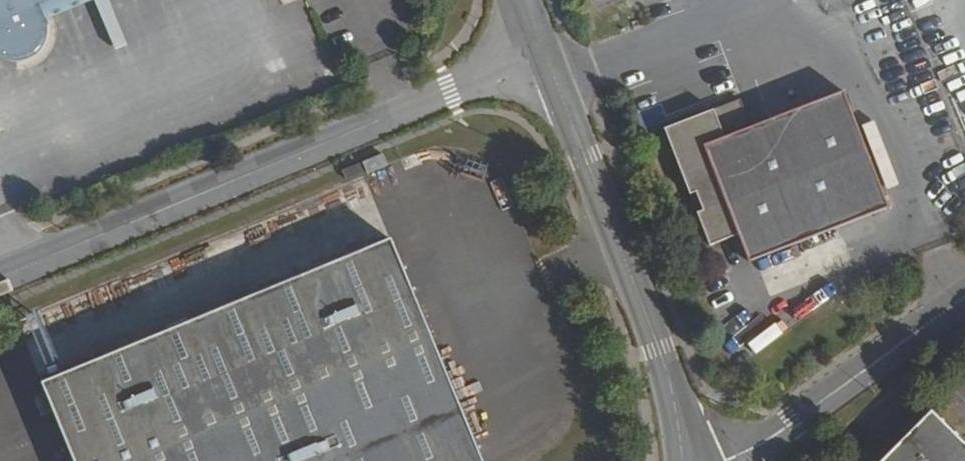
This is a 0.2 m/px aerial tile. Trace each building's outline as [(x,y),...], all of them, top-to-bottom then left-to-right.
[(1,44),(2,45),(6,49),(12,52),(17,54),(20,54),(34,52),(43,47),(48,41),(53,33),(54,24),(54,22),(53,17),(50,9),(71,0),(0,0),(0,42),(1,44)] [(50,9),(53,17),(54,22),(54,24),(112,0),(71,0),(50,9)] [(735,99),(679,120),(684,134),(670,139),(686,181),(695,178),(703,199),(694,203),(707,238),(735,227),(747,257),(887,205),(844,90),(745,127),(735,99)] [(670,139),(684,134),(679,120),(665,125),(670,139)] [(388,175),(383,162),(369,168),(374,181),(388,175)] [(364,170),(347,176),(351,187),(368,180),(364,170)] [(695,178),(686,181),(694,203),(703,199),(695,178)] [(391,250),(43,392),(72,460),(478,460),(391,250)] [(933,413),(886,460),(964,460),(964,444),(933,413)]
